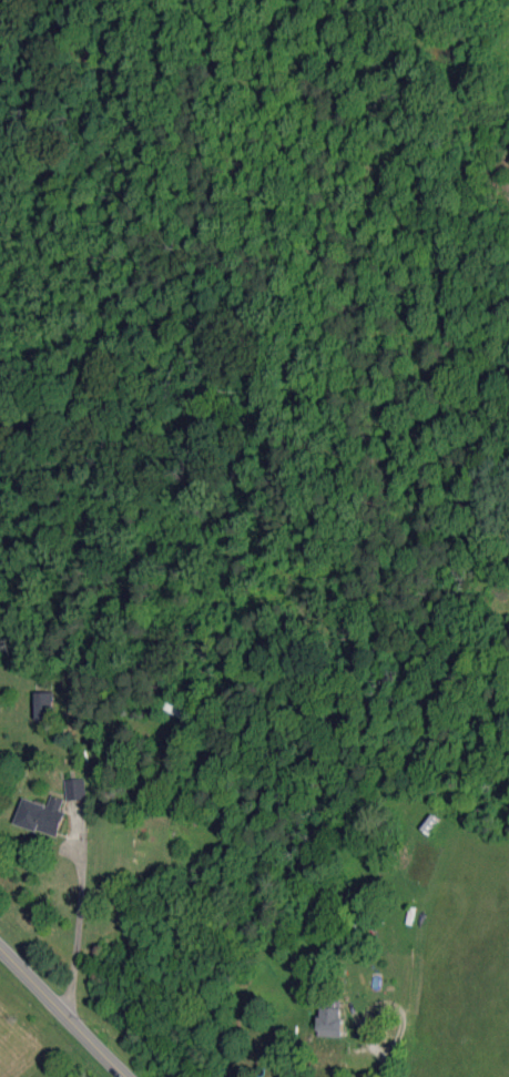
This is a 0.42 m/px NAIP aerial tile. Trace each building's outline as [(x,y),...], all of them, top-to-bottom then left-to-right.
[(33,692),(33,719),(51,720),(51,692),(33,692)] [(86,798),(83,777),(64,780),(67,800),(86,798)] [(58,836),(65,812),(59,810),(63,799),(51,795),(48,805),(23,798),(15,824),(58,836)] [(343,1008),(322,1007),(322,1017),(316,1017),(316,1036),(343,1037),(343,1008)]
